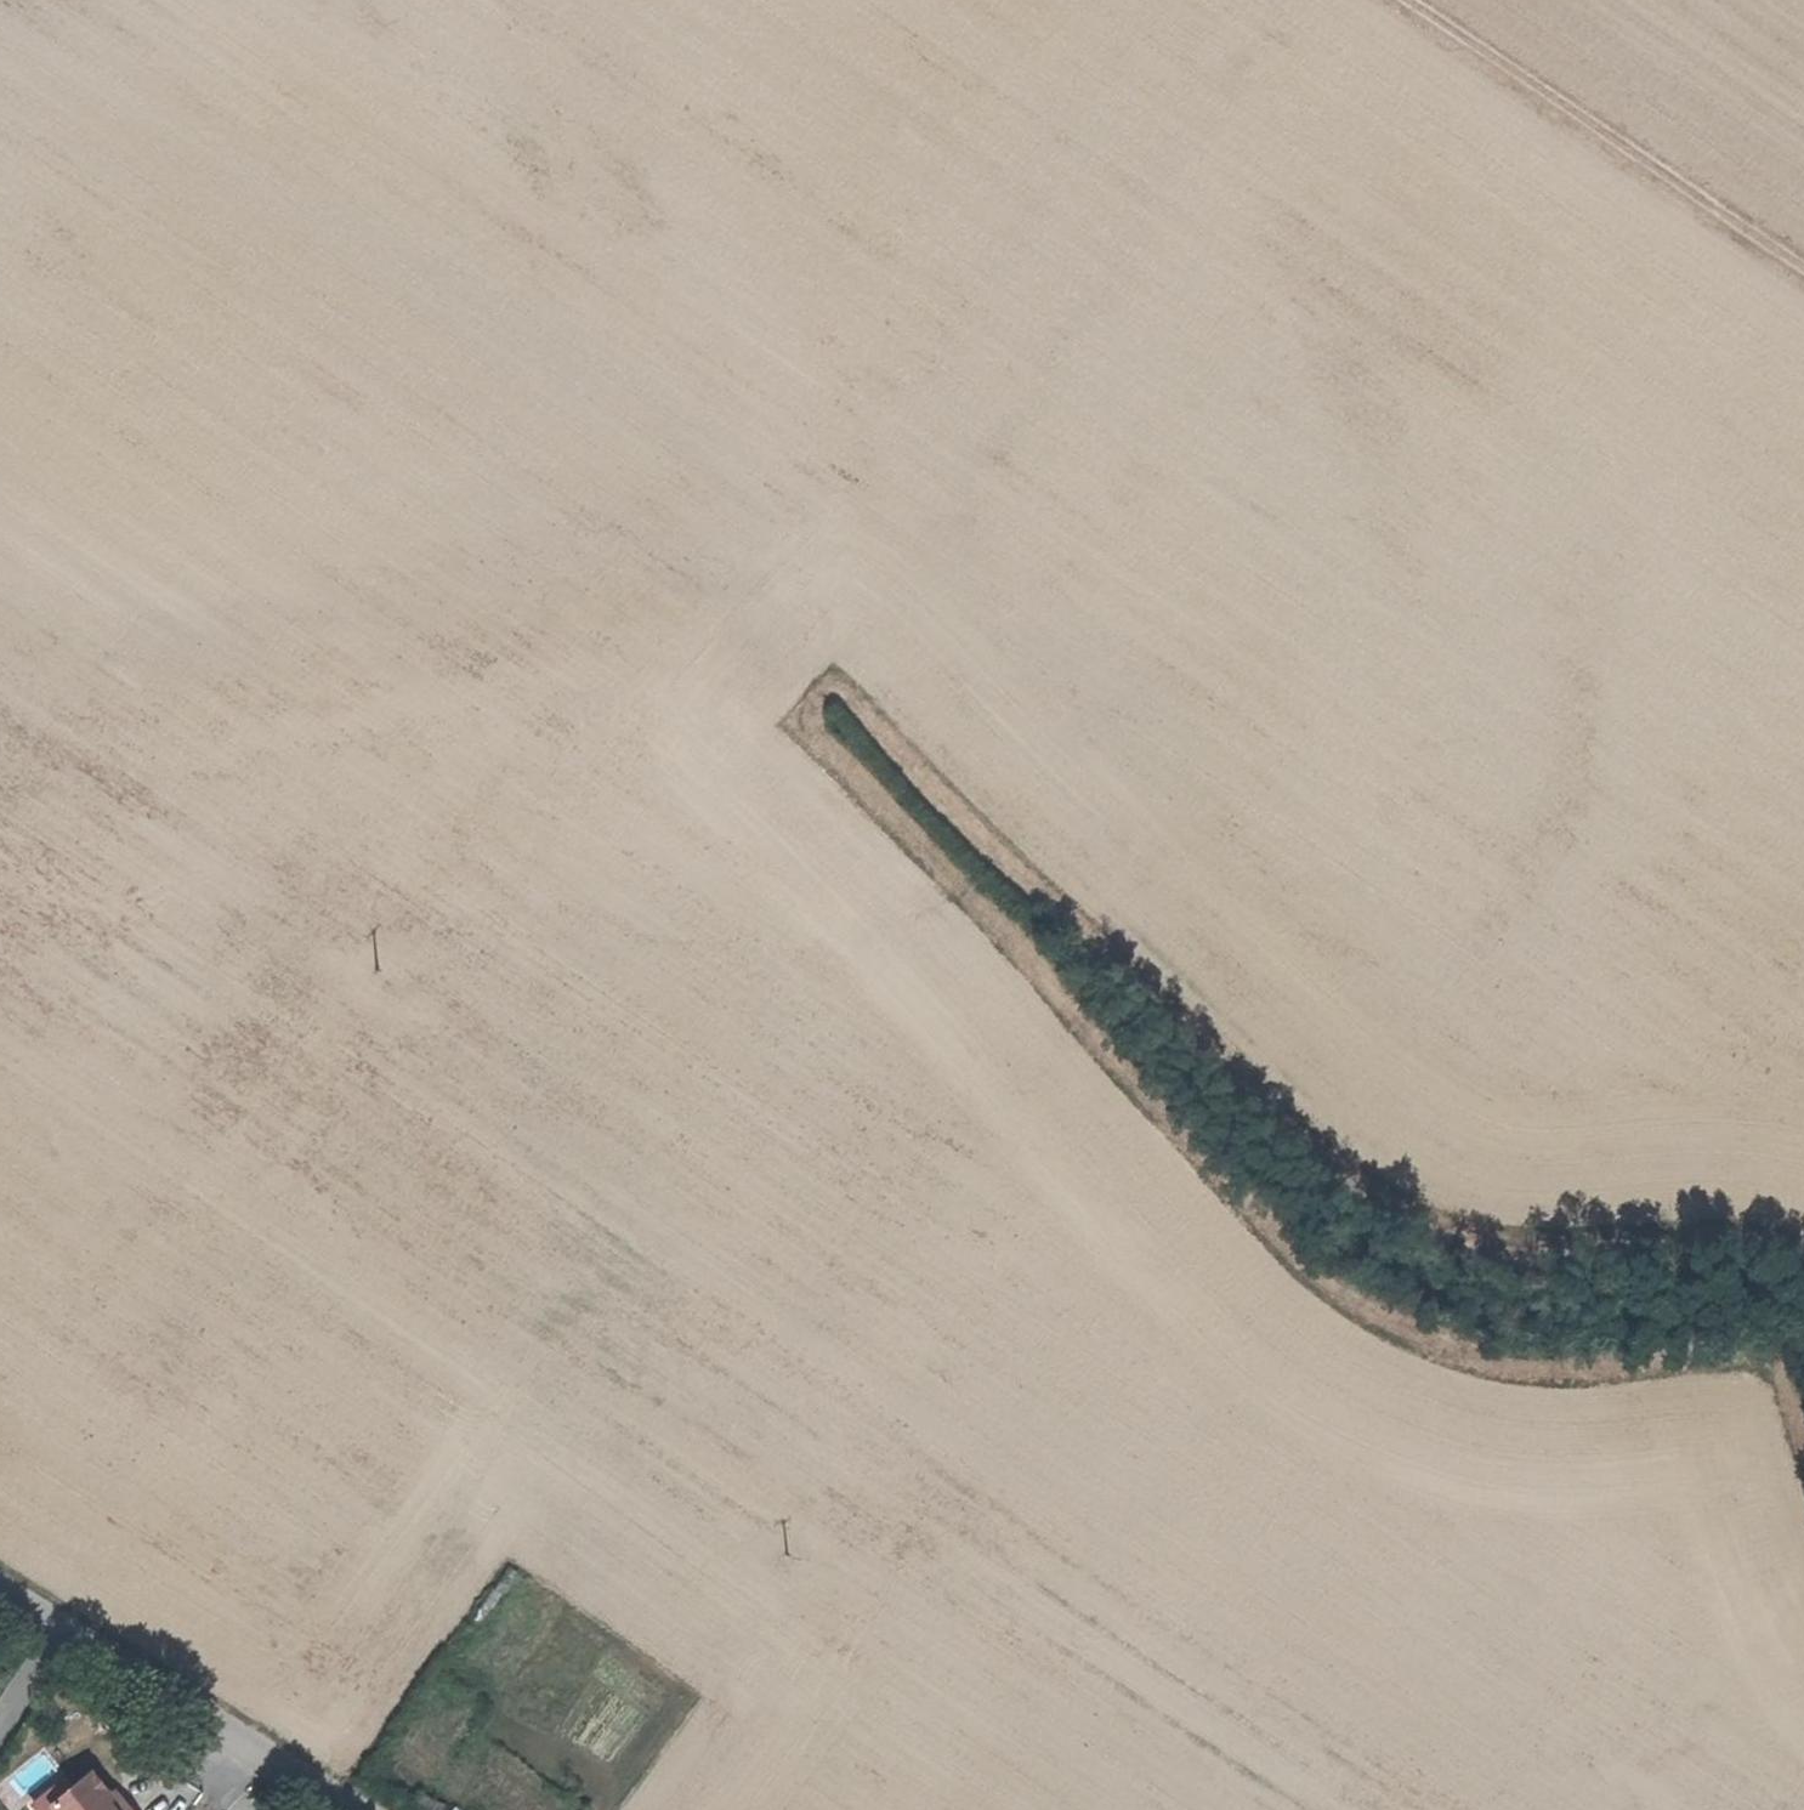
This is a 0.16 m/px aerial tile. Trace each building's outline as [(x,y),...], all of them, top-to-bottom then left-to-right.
[(116,1794),(96,1770),(79,1784),(72,1777),(57,1790),(55,1809),(127,1809),(116,1794)] [(412,1805),(419,1809),(454,1809),(422,1789),(412,1805)] [(57,1790),(37,1806),(41,1809),(55,1809),(57,1790)] [(116,1794),(127,1809),(138,1809),(121,1790),(116,1794)]
